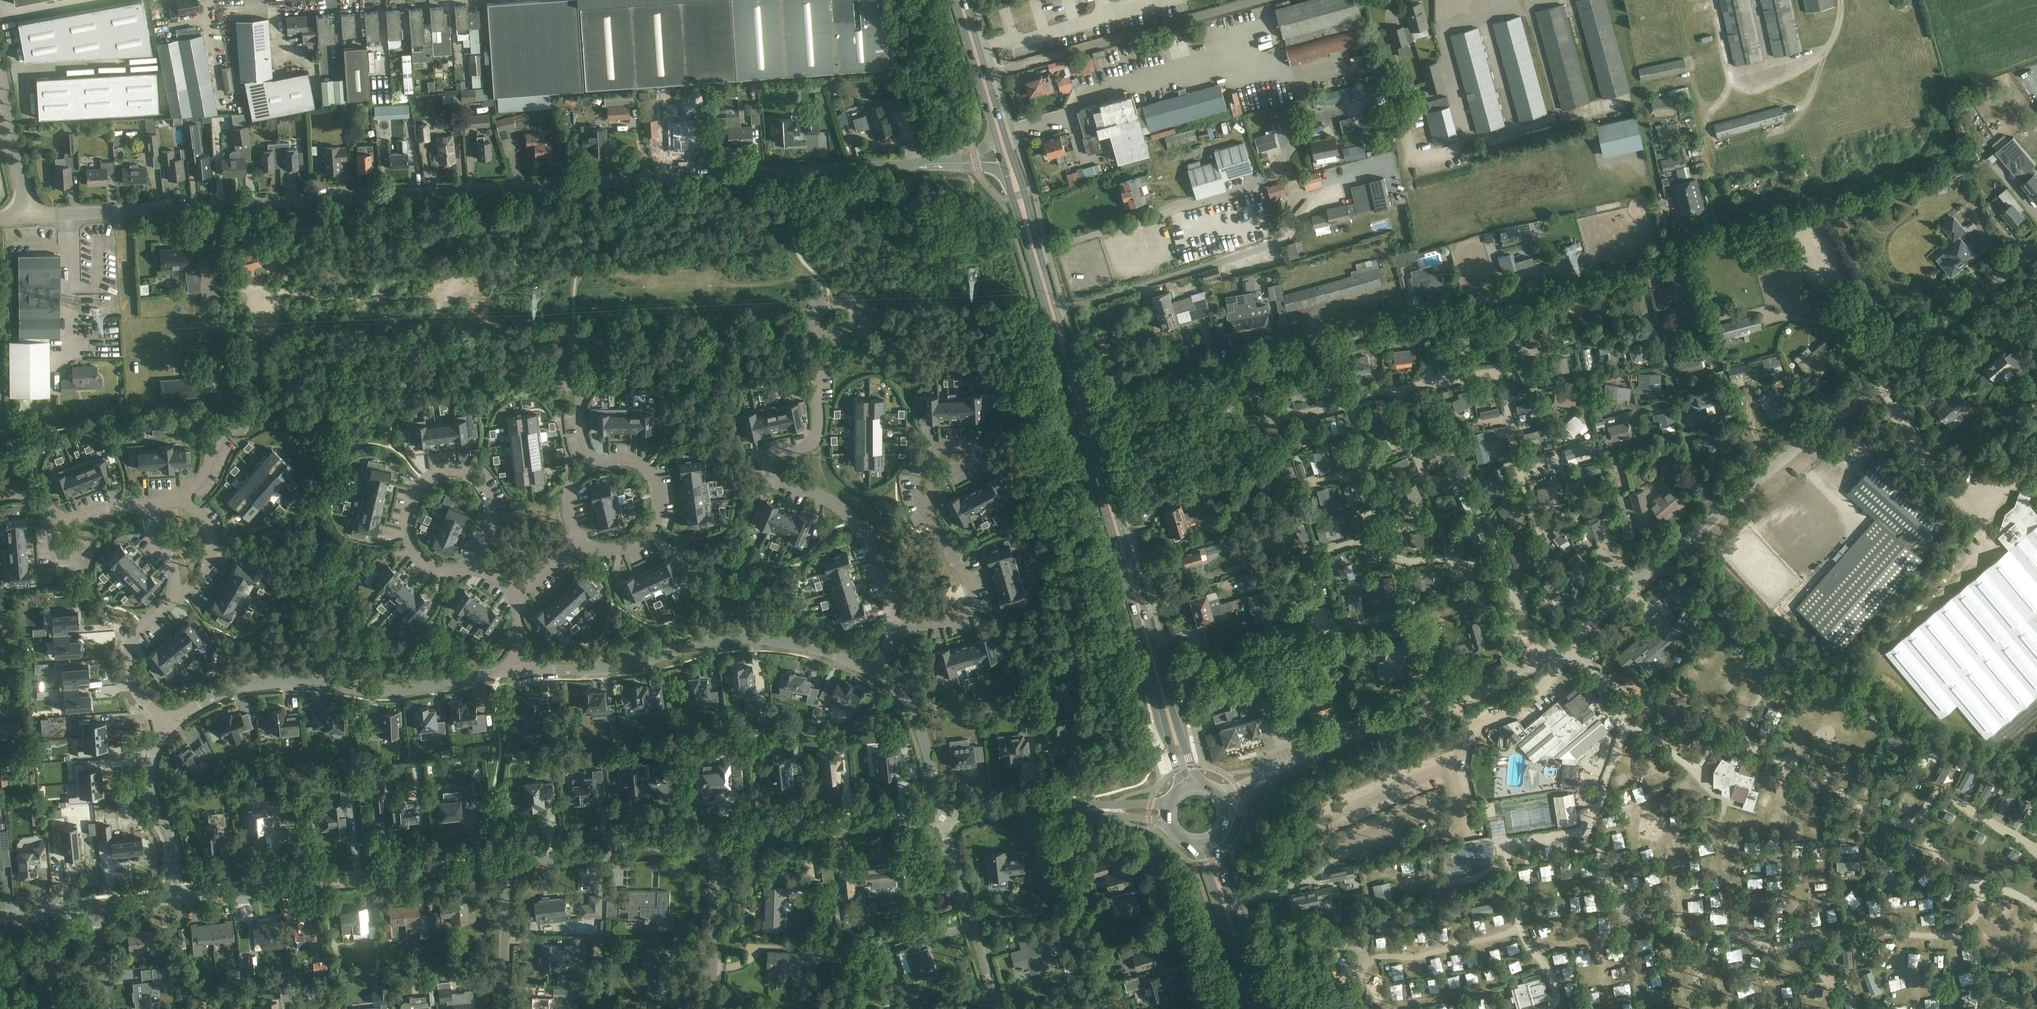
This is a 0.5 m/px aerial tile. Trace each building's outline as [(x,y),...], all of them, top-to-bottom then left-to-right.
[(177,6),(169,7),(171,19),(180,18),(179,14),(199,10),(197,0),(176,0),(177,6)] [(497,96),(498,112),(550,108),(549,92),(584,90),(578,0),(544,0),(486,4),(493,96),(497,96)] [(581,4),(587,88),(787,74),(782,0),(649,0),(581,4)] [(787,74),(837,71),(834,18),(833,0),(782,0),(787,74)] [(1359,17),(1361,16),(1357,0),(1304,0),(1275,8),(1283,38),(1285,37),(1359,17)] [(1576,0),(1602,98),(1631,91),(1606,0),(1576,0)] [(1734,64),(1763,57),(1750,0),(1720,0),(1734,64)] [(1773,55),(1802,49),(1792,0),(1761,0),(1773,55)] [(1806,12),(1834,6),(1833,0),(1803,0),(1806,12)] [(1429,27),(1422,1),(1404,6),(1407,15),(1406,15),(1408,26),(1405,27),(1404,25),(1390,29),(1395,47),(1409,43),(1408,41),(1414,40),(1412,32),(1429,27)] [(143,2),(19,25),(25,62),(153,55),(143,2)] [(1563,3),(1535,11),(1562,109),(1590,102),(1563,3)] [(471,51),(471,52),(477,52),(482,52),(480,7),(468,8),(467,5),(454,6),(456,34),(457,34),(470,33),(471,39),(471,45),(471,51)] [(429,8),(431,33),(432,55),(452,54),(450,32),(451,32),(450,14),(443,12),(443,7),(429,8)] [(432,55),(431,33),(423,33),(422,8),(408,9),(412,61),(433,60),(432,55)] [(160,10),(153,11),(155,22),(161,21),(160,10)] [(386,11),(389,48),(389,47),(398,47),(401,44),(400,38),(401,37),(401,36),(402,36),(401,26),(399,10),(386,11)] [(380,44),(379,35),(378,11),(364,12),(367,45),(380,44)] [(354,13),(341,14),(342,36),(356,35),(354,13)] [(329,15),(316,16),(318,44),(335,42),(334,24),(330,24),(329,15)] [(882,15),(834,18),(837,71),(897,67),(882,15)] [(1521,15),(1493,23),(1519,121),(1548,113),(1521,15)] [(306,16),(286,18),(287,33),(302,32),(303,39),(315,38),(314,25),(307,26),(306,16)] [(1361,25),(1359,17),(1285,37),(1287,46),(1286,46),(1290,67),(1368,46),(1363,24),(1361,25)] [(268,19),(236,21),(240,80),(244,81),(272,78),(268,19)] [(198,35),(196,25),(176,29),(178,39),(198,35)] [(1479,27),(1450,35),(1477,133),(1505,125),(1479,27)] [(211,82),(202,35),(198,35),(178,39),(187,86),(211,82)] [(187,86),(178,39),(157,43),(167,90),(187,86)] [(1410,54),(1408,46),(1399,49),(1401,56),(1410,54)] [(346,79),(346,78),(347,100),(370,98),(366,47),(344,48),(346,79)] [(1104,49),(1092,52),(1094,57),(1105,54),(1104,49)] [(472,75),(472,89),(475,89),(484,88),(483,67),(482,53),(477,54),(469,54),(470,75),(472,75)] [(411,54),(402,54),(404,92),(413,92),(411,54)] [(368,65),(378,65),(378,56),(368,55),(368,65)] [(1092,58),(1074,62),(1078,74),(1084,73),(1084,75),(1087,74),(1087,72),(1095,69),(1092,58)] [(1684,58),(1639,68),(1642,80),(1687,71),(1684,58)] [(1066,59),(1052,63),(1048,64),(1050,71),(1068,67),(1067,66),(1066,59)] [(1438,60),(1421,65),(1429,94),(1446,89),(1438,60)] [(442,68),(435,68),(435,76),(443,76),(442,68)] [(1068,68),(1049,73),(1051,80),(1070,75),(1068,68)] [(252,120),(315,107),(308,71),(272,78),(244,81),(252,120)] [(901,71),(887,74),(881,75),(883,85),(903,81),(901,71)] [(36,79),(39,119),(158,112),(156,72),(36,79)] [(1025,81),(1030,95),(1045,91),(1043,84),(1051,81),(1048,74),(1025,81)] [(1070,75),(1058,79),(1061,90),(1073,87),(1070,75)] [(347,102),(347,100),(346,78),(322,80),(324,104),(347,102)] [(828,93),(838,90),(835,78),(825,80),(828,93)] [(1406,89),(1415,87),(1413,78),(1404,80),(1406,89)] [(1378,92),(1375,80),(1352,86),(1355,97),(1378,92)] [(461,89),(465,89),(465,81),(456,81),(456,89),(461,89)] [(214,95),(211,82),(187,86),(167,90),(169,103),(214,95)] [(807,92),(823,91),(823,82),(807,83),(807,92)] [(1137,107),(1142,127),(1148,125),(1150,131),(1181,122),(1228,110),(1221,87),(1224,87),(1223,84),(1221,84),(1220,84),(1187,93),(1137,107)] [(1346,99),(1343,88),(1321,93),(1324,104),(1346,99)] [(476,100),(475,89),(472,89),(465,89),(461,89),(461,101),(476,100)] [(1675,95),(1676,100),(1682,99),(1683,102),(1687,101),(1685,89),(1668,93),(1669,96),(1675,95)] [(394,95),(395,103),(414,102),(414,94),(394,95)] [(1151,161),(1141,127),(1136,107),(1132,94),(1079,109),(1080,110),(1077,111),(1082,129),(1081,129),(1088,155),(1115,147),(1119,162),(1129,159),(1130,161),(1121,163),(1122,169),(1151,161)] [(217,114),(214,95),(169,103),(171,117),(173,116),(182,115),(183,115),(217,114)] [(1440,108),(1450,105),(1447,95),(1437,98),(1440,108)] [(1675,95),(1669,96),(1651,100),(1653,110),(1677,105),(1676,100),(1675,95)] [(574,109),(576,103),(567,97),(564,104),(574,109)] [(368,111),(367,102),(345,104),(346,113),(368,111)] [(884,102),(869,107),(874,126),(876,126),(879,136),(896,132),(891,113),(888,114),(884,102)] [(609,118),(617,118),(630,118),(630,103),(609,103),(609,118)] [(759,103),(751,104),(752,123),(760,123),(759,103)] [(1450,105),(1440,108),(1425,112),(1434,144),(1459,137),(1450,105)] [(1782,105),(1714,124),(1718,138),(1786,120),(1782,105)] [(407,106),(394,107),(395,116),(408,115),(407,106)] [(374,117),(383,117),(382,107),(373,107),(374,117)] [(849,122),(846,112),(839,114),(842,124),(849,122)] [(489,114),(470,115),(470,127),(490,126),(489,114)] [(516,121),(513,114),(503,117),(507,128),(517,125),(516,121)] [(818,114),(805,114),(806,132),(819,132),(818,114)] [(507,128),(503,117),(503,116),(494,119),(498,131),(507,128)] [(730,145),(738,144),(738,143),(742,143),(742,144),(743,144),(743,146),(745,147),(750,147),(751,146),(751,144),(754,144),(753,126),(740,127),(740,116),(721,117),(721,121),(715,122),(715,129),(722,129),(722,132),(729,132),(730,145)] [(450,117),(437,118),(438,127),(451,126),(450,117)] [(1342,132),(1355,130),(1352,117),(1340,120),(1342,132)] [(700,124),(689,124),(672,125),(673,148),(690,148),(690,142),(693,142),(693,143),(706,142),(705,125),(708,125),(708,118),(699,119),(700,124)] [(777,134),(778,142),(781,142),(783,144),(788,143),(790,141),(793,141),(792,133),(800,133),(799,120),(792,120),(791,118),(776,118),(776,121),(772,122),(772,134),(777,134)] [(146,133),(156,132),(154,119),(144,119),(146,133)] [(276,119),(267,119),(267,128),(276,127),(276,119)] [(658,119),(649,119),(645,120),(646,136),(659,136),(658,119)] [(1605,155),(1642,146),(1636,119),(1598,127),(1605,155)] [(1670,123),(1660,126),(1657,126),(1659,137),(1679,133),(1677,122),(1672,123),(1670,124),(1670,123)] [(186,148),(187,158),(188,161),(194,160),(196,176),(195,177),(210,176),(208,156),(202,156),(200,154),(197,123),(184,124),(186,148)] [(428,124),(417,125),(419,141),(430,140),(428,124)] [(240,150),(240,159),(222,160),(223,176),(245,175),(245,162),(251,161),(250,149),(250,148),(251,148),(247,126),(232,129),(236,150),(240,150)] [(593,154),(607,153),(607,150),(610,150),(610,139),(606,139),(605,129),(595,130),(595,126),(582,127),(582,135),(584,135),(584,147),(588,146),(588,145),(592,145),(593,154)] [(1152,139),(1175,132),(1174,127),(1151,134),(1152,139)] [(76,130),(63,131),(64,152),(77,151),(76,130)] [(158,153),(156,132),(146,133),(148,155),(153,154),(158,153)] [(535,132),(534,132),(526,133),(526,147),(534,147),(535,156),(552,156),(551,141),(543,141),(543,139),(543,137),(542,135),(540,133),(538,133),(535,132)] [(1047,150),(1046,151),(1046,154),(1048,155),(1049,157),(1065,152),(1063,143),(1068,141),(1066,134),(1044,140),(1047,150)] [(1278,146),(1274,134),(1270,135),(1269,134),(1255,138),(1259,151),(1278,146)] [(477,140),(473,141),(474,151),(478,151),(478,159),(485,158),(485,160),(488,160),(490,158),(491,158),(490,139),(484,139),(484,135),(476,136),(477,140)] [(2014,136),(2009,140),(1996,151),(2000,156),(2019,178),(2020,177),(2031,168),(2036,164),(2021,145),(2014,136)] [(452,137),(438,138),(440,162),(455,161),(452,137)] [(1312,142),(1315,158),(1338,154),(1335,137),(1312,142)] [(279,155),(278,143),(278,139),(274,139),(275,143),(268,144),(268,149),(261,150),(262,171),(274,170),(273,155),(279,155)] [(390,159),(385,159),(386,167),(408,166),(406,141),(398,141),(399,154),(390,154),(390,159)] [(289,142),(278,143),(279,155),(285,154),(286,170),(298,169),(297,148),(290,148),(289,142)] [(1244,142),(1215,151),(1217,160),(1201,165),(1200,161),(1188,164),(1197,198),(1225,190),(1223,181),(1233,177),(1252,172),(1244,142)] [(1343,147),(1345,160),(1366,156),(1364,143),(1343,147)] [(373,145),(357,146),(359,172),(368,172),(367,169),(372,169),(371,160),(374,160),(373,145)] [(324,167),(325,167),(326,174),(334,173),(340,173),(339,163),(339,161),(347,160),(346,147),(338,148),(338,146),(324,147),(325,159),(323,159),(321,162),(321,165),(324,167)] [(1663,171),(1686,166),(1685,161),(1688,160),(1685,146),(1682,147),(1684,154),(1661,159),(1663,171)] [(173,149),(161,151),(162,163),(168,162),(170,179),(170,180),(184,178),(182,158),(176,159),(174,157),(173,149)] [(1278,149),(1259,153),(1260,160),(1279,156),(1278,149)] [(64,166),(55,167),(56,187),(72,186),(71,171),(78,170),(77,155),(64,156),(64,166)] [(1052,166),(1070,163),(1069,156),(1051,159),(1052,166)] [(1316,159),(1316,166),(1341,164),(1341,158),(1316,159)] [(101,169),(87,170),(87,185),(107,184),(107,174),(115,173),(114,160),(101,161),(101,169)] [(1704,161),(1692,164),(1694,173),(1706,171),(1704,161)] [(1263,165),(1266,174),(1271,172),(1267,163),(1263,165)] [(1083,169),(1086,180),(1103,175),(1100,164),(1083,169)] [(146,167),(123,169),(124,184),(146,182),(146,167)] [(1080,181),(1081,181),(1086,180),(1083,169),(1083,167),(1077,169),(1077,171),(1080,181)] [(1689,178),(1686,167),(1677,169),(1679,180),(1689,178)] [(2031,168),(2020,177),(2025,182),(2035,173),(2031,168)] [(1080,181),(1077,171),(1066,174),(1069,185),(1081,182),(1081,181),(1080,181)] [(1319,172),(1303,176),(1305,184),(1321,179),(1319,172)] [(2025,182),(2023,183),(2036,200),(2036,175),(2035,173),(2025,182)] [(1147,174),(1120,182),(1127,205),(1146,199),(1141,181),(1148,179),(1147,174)] [(1669,184),(1667,177),(1661,178),(1663,185),(1669,184)] [(1948,192),(1944,178),(1935,180),(1938,194),(1948,192)] [(1356,206),(1348,208),(1350,216),(1359,214),(1358,210),(1393,203),(1388,179),(1351,187),(1354,200),(1355,200),(1356,206)] [(1696,179),(1673,185),(1679,208),(1677,208),(1679,214),(1681,214),(1681,216),(1704,210),(1696,179)] [(1270,197),(1279,194),(1287,192),(1284,182),(1267,187),(1270,197)] [(1041,186),(1043,192),(1050,190),(1048,184),(1041,186)] [(1323,191),(1322,184),(1310,185),(1311,193),(1323,191)] [(2018,201),(2007,188),(1999,195),(2009,207),(2003,212),(2014,224),(2024,216),(2023,215),(2026,212),(2018,201)] [(1991,201),(1986,205),(1987,208),(1996,218),(2001,213),(1991,201)] [(1350,216),(1348,208),(1347,204),(1328,209),(1329,213),(1313,216),(1315,227),(1332,223),(1333,227),(1341,226),(1351,223),(1350,216)] [(1199,225),(1208,223),(1207,215),(1192,218),(1194,224),(1199,223),(1199,225)] [(1965,231),(1954,218),(1943,227),(1954,240),(1965,231)] [(1516,226),(1499,230),(1502,245),(1520,241),(1520,240),(1534,237),(1530,223),(1517,227),(1516,226)] [(1943,243),(1947,240),(1939,231),(1935,234),(1943,243)] [(1974,255),(1962,240),(1946,253),(1950,257),(1942,264),(1951,275),(1954,272),(1955,274),(1961,269),(1959,268),(1974,255)] [(1568,254),(1582,248),(1579,241),(1566,247),(1568,254)] [(237,252),(240,263),(246,285),(283,274),(277,253),(274,242),(237,252)] [(1295,242),(1282,246),(1286,260),(1299,256),(1295,242)] [(183,248),(161,250),(162,268),(164,268),(164,271),(167,273),(170,273),(173,270),(173,268),(186,267),(187,282),(188,282),(188,286),(189,291),(201,290),(201,281),(202,281),(201,262),(191,263),(190,246),(183,246),(183,248)] [(1406,251),(1397,253),(1394,254),(1397,267),(1418,261),(1417,258),(1414,249),(1417,248),(1406,251)] [(1513,252),(1497,257),(1502,273),(1518,269),(1513,252)] [(61,254),(18,254),(19,336),(60,336),(60,320),(60,296),(61,296),(61,254)] [(1532,257),(1526,259),(1528,266),(1534,264),(1532,257)] [(1352,275),(1282,294),(1287,311),(1382,285),(1382,284),(1388,282),(1386,276),(1387,276),(1386,273),(1385,273),(1383,266),(1379,267),(1378,263),(1376,259),(1372,260),(1371,259),(1356,264),(1357,269),(1351,271),(1352,275)] [(1432,265),(1412,270),(1413,277),(1412,278),(1414,283),(1412,284),(1414,292),(1420,298),(1435,294),(1438,285),(1444,283),(1440,268),(1433,270),(1432,265)] [(1202,271),(1205,280),(1221,275),(1219,266),(1202,271)] [(1528,289),(1542,285),(1540,279),(1526,283),(1528,289)] [(1280,283),(1275,284),(1279,311),(1285,310),(1284,304),(1282,296),(1280,285),(1280,283)] [(1672,283),(1665,283),(1659,283),(1658,308),(1672,308),(1672,283)] [(1633,304),(1634,307),(1635,314),(1647,311),(1642,289),(1630,292),(1633,304)] [(148,291),(139,291),(139,301),(148,301),(148,291)] [(1169,292),(1152,297),(1155,305),(1156,305),(1159,313),(1181,306),(1182,311),(1188,309),(1185,298),(1174,301),(1172,303),(1172,302),(1169,292)] [(1253,293),(1245,294),(1252,333),(1271,330),(1268,312),(1269,312),(1270,311),(1269,306),(1268,306),(1267,306),(1266,304),(1256,306),(1255,299),(1254,299),(1253,293)] [(1252,333),(1245,294),(1237,295),(1238,301),(1233,301),(1235,309),(1228,310),(1229,312),(1227,312),(1227,314),(1227,318),(1229,319),(1230,319),(1233,336),(1252,333)] [(1192,296),(1185,298),(1188,309),(1195,308),(1193,302),(1192,297),(1192,296)] [(1193,302),(1195,308),(1195,309),(1208,305),(1206,298),(1193,302)] [(1612,316),(1587,305),(1583,316),(1608,326),(1612,316)] [(1181,306),(1159,313),(1161,319),(1159,320),(1162,329),(1178,324),(1175,313),(1175,312),(1178,312),(1182,311),(1181,306)] [(1758,314),(1719,324),(1723,339),(1762,328),(1758,314)] [(1548,317),(1533,318),(1534,333),(1549,332),(1548,317)] [(1277,320),(1279,327),(1290,325),(1288,318),(1287,318),(1280,320),(1277,320)] [(1866,320),(1854,329),(1861,337),(1872,328),(1866,320)] [(1226,336),(1223,321),(1215,323),(1218,338),(1226,336)] [(1678,347),(1674,322),(1665,323),(1669,349),(1678,347)] [(1487,324),(1475,325),(1478,349),(1489,348),(1487,324)] [(830,327),(815,329),(817,339),(831,336),(830,327)] [(1504,328),(1504,333),(1503,343),(1505,343),(1505,344),(1511,344),(1514,345),(1522,345),(1522,332),(1524,332),(1524,329),(1516,329),(1504,328)] [(1469,334),(1452,335),(1453,351),(1470,350),(1469,334)] [(19,340),(15,340),(9,340),(10,397),(14,397),(49,397),(48,336),(19,337),(19,340)] [(1796,347),(1802,343),(1798,338),(1793,342),(1796,347)] [(1440,342),(1424,347),(1429,362),(1445,358),(1440,342)] [(1826,342),(1799,364),(1809,376),(1815,371),(1819,376),(1834,363),(1827,355),(1833,351),(1826,342)] [(1615,343),(1599,348),(1601,354),(1610,351),(1614,364),(1620,362),(1615,343)] [(1640,345),(1630,347),(1631,353),(1630,353),(1630,356),(1632,355),(1633,361),(1642,359),(1642,361),(1650,359),(1647,350),(1642,351),(1640,345)] [(1415,348),(1394,351),(1395,363),(1417,361),(1415,348)] [(2013,350),(2006,356),(2014,365),(2011,368),(2015,372),(2025,364),(2013,350)] [(1766,369),(1774,367),(1781,365),(1782,365),(1778,354),(1763,358),(1766,369)] [(2014,365),(2006,356),(2003,354),(1986,369),(1996,380),(2011,368),(2014,365)] [(1567,356),(1553,359),(1551,359),(1554,374),(1570,371),(1567,356)] [(1701,358),(1680,362),(1676,363),(1678,373),(1703,367),(1701,358)] [(1366,360),(1349,365),(1354,379),(1362,376),(1360,372),(1369,369),(1366,360)] [(1527,363),(1524,365),(1517,369),(1524,380),(1531,376),(1534,381),(1539,378),(1534,368),(1532,365),(1535,363),(1533,360),(1527,363)] [(1730,379),(1742,375),(1750,373),(1747,362),(1728,368),(1730,379)] [(74,380),(62,380),(62,393),(76,392),(76,388),(100,388),(101,386),(102,384),(102,377),(101,375),(99,374),(97,374),(97,366),(73,367),(74,380)] [(269,372),(257,369),(255,379),(267,382),(269,372)] [(1283,385),(1289,383),(1286,371),(1280,373),(1283,385)] [(1341,372),(1322,376),(1321,377),(1323,386),(1344,381),(1341,372)] [(1300,385),(1298,385),(1289,388),(1291,395),(1310,391),(1305,373),(1297,375),(1300,385)] [(1661,374),(1639,373),(1638,387),(1661,388),(1661,374)] [(198,380),(161,383),(162,398),(199,396),(198,380)] [(1606,384),(1605,391),(1606,391),(1605,395),(1628,399),(1629,395),(1630,395),(1631,388),(1606,384)] [(1982,389),(1978,394),(1983,398),(1987,392),(1982,389)] [(1444,398),(1450,396),(1447,390),(1441,393),(1444,398)] [(1468,407),(1472,405),(1465,390),(1458,393),(1460,397),(1452,401),(1457,412),(1468,407)] [(1577,392),(1568,391),(1555,390),(1554,404),(1575,406),(1577,392)] [(1716,390),(1697,396),(1700,408),(1720,402),(1716,390)] [(1770,390),(1758,396),(1772,419),(1783,413),(1770,390)] [(1959,391),(1937,410),(1948,424),(1971,405),(1974,409),(1979,404),(1972,396),(1967,400),(1959,391)] [(948,394),(948,399),(949,399),(950,417),(960,417),(959,398),(959,394),(948,394)] [(969,396),(969,398),(970,398),(970,416),(970,419),(982,418),(981,398),(988,398),(987,394),(981,394),(981,395),(969,396)] [(939,420),(939,418),(938,400),(938,399),(938,397),(926,398),(926,396),(920,397),(920,401),(926,401),(927,421),(939,420)] [(1384,405),(1384,406),(1386,405),(1384,397),(1374,400),(1377,407),(1384,405)] [(960,417),(970,416),(970,398),(969,398),(959,398),(960,417)] [(854,399),(854,414),(870,414),(870,400),(864,400),(864,399),(854,399)] [(870,414),(885,414),(885,399),(875,399),(875,400),(870,400),(870,414)] [(939,418),(950,417),(949,399),(948,399),(938,399),(938,400),(939,418)] [(787,406),(791,426),(791,428),(803,426),(801,414),(807,413),(804,401),(798,402),(798,403),(787,406)] [(1431,401),(1419,404),(1422,416),(1435,412),(1431,401)] [(1518,413),(1527,411),(1531,410),(1539,408),(1537,401),(1516,406),(1518,413)] [(776,405),(766,408),(771,430),(781,428),(776,408),(777,408),(776,405)] [(1384,405),(1377,407),(1372,409),(1375,420),(1388,416),(1384,406),(1384,405)] [(777,408),(776,408),(781,428),(790,426),(791,426),(787,406),(777,408)] [(766,408),(755,410),(760,432),(761,432),(771,430),(766,408)] [(1481,419),(1499,415),(1500,411),(1498,408),(1480,411),(1481,419)] [(598,432),(610,432),(609,409),(598,409),(598,416),(593,416),(593,424),(598,424),(598,432)] [(620,409),(609,409),(610,432),(620,432),(620,409)] [(630,409),(620,409),(620,432),(631,432),(630,409)] [(630,409),(631,432),(641,432),(641,409),(630,409)] [(642,409),(641,409),(641,432),(653,432),(653,411),(642,411),(642,409)] [(761,435),(761,432),(760,432),(755,410),(744,412),(744,414),(738,415),(739,419),(745,418),(749,437),(761,435)] [(1671,411),(1653,416),(1655,421),(1659,420),(1661,428),(1674,424),(1671,411)] [(1581,415),(1579,412),(1578,412),(1564,424),(1573,434),(1581,427),(1584,431),(1587,428),(1578,418),(1581,415)] [(523,416),(525,429),(540,427),(538,414),(523,416)] [(854,414),(854,427),(870,427),(870,414),(854,414)] [(870,427),(885,427),(885,414),(870,414),(870,427)] [(1334,438),(1333,434),(1330,422),(1330,420),(1335,419),(1334,414),(1320,418),(1326,440),(1334,438)] [(472,415),(455,417),(457,440),(469,439),(467,428),(473,427),(472,415)] [(508,418),(510,431),(525,429),(523,416),(508,418)] [(1958,416),(1944,428),(1953,437),(1966,426),(1958,416)] [(445,423),(447,441),(457,440),(455,417),(454,417),(455,422),(445,423)] [(413,422),(413,424),(407,425),(408,429),(414,428),(416,445),(427,443),(424,420),(413,422)] [(425,420),(424,420),(427,443),(437,442),(435,424),(425,425),(425,420)] [(1629,421),(1618,424),(1607,426),(1611,442),(1632,436),(1629,421)] [(1301,445),(1308,442),(1300,422),(1292,425),(1301,445)] [(445,423),(435,424),(437,442),(447,441),(445,423)] [(1378,450),(1390,445),(1397,442),(1395,436),(1387,439),(1386,437),(1396,433),(1392,425),(1371,434),(1375,442),(1378,450)] [(525,429),(526,443),(541,441),(540,427),(525,429)] [(854,427),(854,440),(870,440),(870,427),(854,427)] [(870,440),(885,440),(885,427),(870,427),(870,440)] [(152,430),(153,436),(177,434),(176,428),(152,430)] [(1546,428),(1523,434),(1525,441),(1548,435),(1546,428)] [(510,431),(511,444),(526,443),(525,429),(510,431)] [(1478,463),(1490,460),(1487,451),(1485,439),(1483,431),(1472,434),(1478,463)] [(1706,437),(1705,444),(1709,445),(1708,449),(1716,451),(1717,447),(1728,450),(1730,443),(1720,441),(1721,434),(1716,432),(1714,439),(1706,437)] [(1457,435),(1438,443),(1444,456),(1462,448),(1457,435)] [(854,440),(854,453),(870,453),(870,440),(854,440)] [(870,453),(885,453),(885,440),(870,440),(870,453)] [(526,443),(528,456),(543,454),(541,441),(526,443)] [(1570,456),(1592,450),(1590,442),(1568,448),(1570,456)] [(511,444),(513,458),(528,456),(526,443),(511,444)] [(1341,451),(1339,447),(1338,443),(1331,445),(1339,468),(1346,466),(1341,451)] [(162,470),(174,469),(174,467),(185,466),(185,462),(190,461),(189,451),(190,451),(184,451),(184,447),(173,448),(173,446),(160,446),(160,449),(138,450),(138,453),(133,454),(133,455),(134,455),(135,465),(139,465),(139,469),(162,467),(162,470)] [(266,449),(256,459),(267,470),(276,460),(266,449)] [(1305,453),(1305,454),(1315,475),(1321,472),(1315,460),(1317,459),(1315,454),(1313,455),(1311,450),(1305,453)] [(870,453),(854,453),(854,468),(865,468),(865,467),(870,467),(870,453)] [(885,468),(885,453),(870,453),(870,467),(875,467),(875,468),(885,468)] [(528,456),(530,469),(544,467),(543,454),(528,456)] [(513,458),(515,471),(530,469),(528,456),(513,458)] [(93,458),(101,480),(111,476),(104,457),(94,461),(93,458)] [(1409,463),(1407,457),(1406,457),(1403,458),(1383,468),(1389,480),(1398,475),(1395,470),(1398,468),(1399,470),(1401,468),(1401,467),(1406,464),(1409,463)] [(93,459),(83,462),(91,484),(101,480),(93,458),(93,459)] [(1277,463),(1282,481),(1295,477),(1292,468),(1294,467),(1291,458),(1277,463)] [(256,459),(247,468),(257,479),(267,470),(256,459)] [(700,459),(681,461),(682,473),(704,470),(702,470),(700,459)] [(276,460),(267,470),(277,480),(287,471),(276,460)] [(368,460),(364,477),(387,482),(390,471),(379,469),(381,463),(368,460)] [(1847,493),(1875,518),(1915,553),(1944,520),(1876,460),(1847,493)] [(83,462),(73,466),(81,488),(91,484),(83,462)] [(1302,462),(1296,464),(1300,477),(1306,475),(1302,462)] [(1599,462),(1574,468),(1577,477),(1602,471),(1599,462)] [(63,470),(62,470),(70,492),(81,488),(73,466),(72,466),(73,469),(74,471),(65,474),(63,470)] [(1466,466),(1450,476),(1457,487),(1472,477),(1466,466)] [(530,469),(531,483),(546,481),(544,467),(530,469)] [(247,468),(237,478),(248,489),(257,479),(247,468)] [(515,471),(516,484),(531,483),(530,469),(515,471)] [(62,470),(52,474),(60,495),(70,492),(62,470)] [(267,470),(257,479),(268,490),(277,480),(267,470)] [(706,481),(704,470),(682,473),(682,474),(684,473),(685,484),(706,481)] [(1489,479),(1483,480),(1485,494),(1497,492),(1497,496),(1504,495),(1502,482),(1497,483),(1496,478),(1499,478),(1498,471),(1488,472),(1489,479)] [(1254,472),(1247,474),(1249,482),(1256,481),(1254,472)] [(367,478),(364,488),(384,493),(387,482),(364,477),(367,478)] [(987,483),(988,485),(998,503),(1008,497),(1008,498),(1014,496),(1012,492),(1007,495),(997,477),(987,483)] [(237,478),(228,487),(238,498),(248,489),(237,478)] [(257,479),(248,489),(259,499),(268,490),(257,479)] [(1274,493),(1284,490),(1281,480),(1271,483),(1274,493)] [(709,481),(706,481),(685,484),(686,494),(709,491),(711,491),(711,490),(709,481)] [(1348,506),(1355,504),(1351,483),(1343,485),(1348,506)] [(1665,491),(1649,504),(1662,519),(1667,515),(1664,511),(1670,505),(1675,512),(1683,505),(1665,483),(1661,486),(1665,491)] [(1418,506),(1417,504),(1416,501),(1419,500),(1423,498),(1416,484),(1405,489),(1408,496),(1401,499),(1404,505),(1403,506),(1405,509),(1406,508),(1407,511),(1409,510),(1418,506)] [(610,485),(592,489),(595,500),(617,495),(617,494),(613,495),(610,485)] [(988,485),(978,490),(987,506),(986,506),(989,510),(999,505),(998,503),(988,485)] [(1556,485),(1537,488),(1540,504),(1547,503),(1548,505),(1559,502),(1556,485)] [(228,487),(218,497),(229,507),(238,498),(228,487)] [(1285,491),(1278,493),(1281,503),(1302,497),(1298,487),(1285,491)] [(364,488),(362,498),(382,502),(384,493),(364,488)] [(1330,509),(1326,496),(1325,491),(1325,488),(1317,490),(1322,511),(1330,509)] [(248,489),(238,498),(249,509),(259,499),(248,489)] [(978,510),(986,506),(987,506),(978,490),(969,494),(978,510)] [(1644,490),(1630,494),(1635,511),(1649,507),(1644,490)] [(709,491),(686,494),(688,504),(711,501),(709,491)] [(1603,492),(1590,500),(1597,510),(1601,507),(1602,509),(1610,504),(1603,492)] [(2015,506),(2013,514),(2009,517),(2006,529),(1999,536),(2010,549),(1952,597),(1886,653),(1941,719),(1958,705),(1986,739),(2036,697),(2036,513),(2029,503),(2031,496),(2020,492),(2015,506)] [(968,515),(969,515),(978,510),(969,494),(960,499),(968,515)] [(617,495),(595,500),(597,510),(620,505),(617,495)] [(960,499),(959,497),(948,503),(954,513),(948,516),(954,527),(959,524),(960,525),(971,519),(969,515),(968,515),(960,499)] [(249,509),(238,498),(229,507),(240,518),(249,509)] [(362,498),(360,508),(380,512),(382,502),(362,498)] [(1515,499),(1498,509),(1509,526),(1525,516),(1515,499)] [(711,501),(688,504),(689,514),(688,514),(688,515),(707,512),(706,502),(711,501)] [(778,509),(779,506),(767,501),(762,513),(756,511),(751,522),(757,525),(758,524),(769,528),(769,529),(778,509)] [(1228,516),(1238,513),(1240,512),(1237,503),(1220,508),(1223,518),(1228,516)] [(1168,524),(1190,518),(1189,517),(1188,511),(1183,513),(1181,506),(1175,507),(1174,504),(1165,506),(1166,510),(1165,510),(1166,511),(1164,512),(1166,518),(1168,518),(1168,519),(1167,519),(1168,524)] [(620,505),(597,510),(600,520),(622,514),(620,505)] [(451,506),(446,517),(463,524),(467,513),(451,506)] [(1192,510),(1195,516),(1207,512),(1205,506),(1199,507),(1192,510)] [(4,508),(0,510),(1,518),(0,518),(1,529),(24,527),(26,527),(25,516),(21,516),(14,516),(14,507),(4,508)] [(355,517),(355,518),(377,523),(380,512),(360,508),(359,508),(362,509),(360,518),(355,517)] [(769,529),(769,528),(768,531),(779,535),(781,531),(788,513),(778,509),(769,529)] [(1191,517),(1190,518),(1168,524),(1169,527),(1170,527),(1171,529),(1169,530),(1171,534),(1172,534),(1173,536),(1174,535),(1175,539),(1180,538),(1179,534),(1189,531),(1187,524),(1216,516),(1214,510),(1207,512),(1195,516),(1191,517)] [(707,512),(688,515),(689,527),(709,524),(707,512)] [(1345,512),(1334,516),(1335,522),(1347,519),(1345,512)] [(788,513),(781,531),(791,535),(799,518),(798,517),(788,513)] [(1358,513),(1350,515),(1356,537),(1364,535),(1358,513)] [(1630,513),(1619,515),(1625,539),(1636,536),(1630,513)] [(622,514),(600,520),(603,531),(625,525),(622,514)] [(799,515),(798,517),(799,518),(791,535),(790,537),(801,542),(801,544),(807,546),(812,535),(806,532),(808,528),(811,520),(799,515)] [(463,524),(446,517),(442,526),(459,533),(463,524)] [(377,523),(355,518),(351,535),(364,538),(366,532),(375,534),(377,523)] [(1915,553),(1875,518),(1796,607),(1842,649),(1922,559),(1915,553)] [(1336,536),(1335,532),(1332,519),(1325,521),(1330,542),(1337,540),(1336,536)] [(1599,520),(1583,526),(1588,538),(1594,536),(1596,540),(1605,537),(1599,520)] [(1565,533),(1566,534),(1569,531),(1562,522),(1552,529),(1557,535),(1553,537),(1559,545),(1568,538),(1566,536),(1564,534),(1565,533)] [(459,533),(442,526),(438,535),(455,543),(459,533)] [(1469,526),(1457,531),(1462,544),(1473,539),(1476,546),(1483,543),(1476,528),(1471,530),(1469,526)] [(24,527),(1,529),(2,539),(25,537),(24,527)] [(1410,532),(1410,545),(1424,545),(1424,532),(1410,532)] [(455,543),(438,535),(434,546),(450,553),(455,543)] [(25,537),(2,539),(2,540),(7,540),(8,549),(3,549),(3,550),(26,548),(25,537)] [(990,564),(993,563),(1012,557),(1009,546),(1010,545),(1008,539),(1004,541),(1006,546),(987,552),(990,564)] [(1192,551),(1183,554),(1185,560),(1183,561),(1184,564),(1186,564),(1186,566),(1196,564),(1197,567),(1202,566),(1201,562),(1203,562),(1200,554),(1206,552),(1206,554),(1218,550),(1216,543),(1192,550),(1192,551)] [(1521,543),(1507,549),(1515,567),(1529,562),(1521,543)] [(120,545),(104,560),(112,568),(110,570),(112,568),(128,553),(120,545)] [(1368,548),(1370,556),(1376,554),(1374,546),(1368,548)] [(26,548),(3,550),(4,560),(27,559),(26,548)] [(1373,565),(1370,556),(1367,549),(1367,548),(1363,549),(1360,550),(1366,567),(1370,566),(1373,565)] [(1582,569),(1585,566),(1587,564),(1577,552),(1568,561),(1573,566),(1568,571),(1573,576),(1573,575),(1575,578),(1577,581),(1586,572),(1584,571),(1582,569)] [(112,568),(110,570),(118,578),(134,561),(127,554),(128,553),(112,568)] [(826,572),(828,571),(848,565),(850,565),(847,553),(828,559),(826,553),(822,554),(824,560),(823,560),(826,572)] [(1345,566),(1343,562),(1340,553),(1334,555),(1341,578),(1348,576),(1345,566)] [(1015,556),(1012,557),(993,563),(996,573),(1013,568),(1018,567),(1015,556)] [(674,558),(663,563),(673,585),(684,580),(683,579),(689,577),(684,565),(678,568),(674,558)] [(27,559),(4,560),(5,571),(29,569),(29,568),(28,568),(27,559)] [(1329,559),(1323,561),(1325,569),(1331,567),(1330,564),(1329,559)] [(134,561),(118,578),(126,585),(142,569),(134,561)] [(237,562),(232,572),(253,584),(258,575),(237,562)] [(663,565),(653,569),(663,590),(673,585),(663,563),(662,563),(663,565)] [(373,583),(382,591),(397,573),(388,565),(380,574),(377,572),(372,571),(367,576),(367,579),(373,583)] [(851,575),(848,565),(828,571),(831,581),(851,575)] [(996,573),(999,583),(1016,578),(1021,577),(1018,567),(1013,568),(996,573)] [(29,569),(5,571),(6,582),(30,580),(29,569)] [(133,593),(137,590),(151,576),(142,569),(126,585),(133,593)] [(653,569),(644,573),(653,592),(662,588),(663,590),(653,569)] [(232,573),(227,582),(243,591),(248,582),(252,585),(253,584),(232,572),(231,572),(232,573)] [(1426,573),(1422,574),(1419,574),(1421,587),(1435,584),(1433,572),(1426,573)] [(384,589),(392,596),(403,582),(396,575),(397,573),(382,591),(384,589)] [(574,581),(591,599),(600,591),(599,590),(604,586),(595,577),(590,581),(583,573),(574,581)] [(634,576),(644,599),(644,598),(642,594),(651,590),(652,592),(653,592),(644,573),(635,577),(634,576)] [(1245,594),(1257,591),(1252,573),(1240,577),(1245,594)] [(834,591),(837,591),(837,590),(854,585),(851,575),(831,581),(834,591)] [(158,584),(151,576),(137,590),(144,597),(141,599),(146,604),(155,596),(151,591),(158,584)] [(627,591),(622,594),(627,605),(633,602),(633,604),(644,599),(634,576),(623,581),(627,591)] [(1391,576),(1382,578),(1387,600),(1396,598),(1391,576)] [(1556,587),(1557,588),(1560,585),(1552,576),(1543,584),(1548,589),(1545,592),(1551,599),(1559,592),(1557,590),(1555,589),(1556,587)] [(1016,578),(999,583),(1001,593),(1002,593),(1019,588),(1016,578)] [(1355,581),(1356,588),(1366,587),(1365,580),(1355,581)] [(575,582),(567,589),(580,603),(587,596),(591,599),(574,581),(575,582)] [(227,582),(222,591),(238,600),(242,603),(247,593),(243,591),(227,582)] [(411,589),(403,582),(392,596),(399,603),(411,589)] [(857,595),(854,585),(837,590),(837,591),(840,600),(857,595)] [(1024,586),(1019,588),(1002,593),(1001,593),(999,593),(1003,605),(1014,602),(1016,608),(1028,604),(1026,599),(1027,598),(1024,586)] [(419,595),(411,589),(399,603),(407,609),(406,611),(421,594),(421,593),(419,595)] [(567,589),(560,596),(572,610),(580,603),(567,589)] [(455,605),(464,611),(474,596),(465,590),(455,605)] [(216,599),(215,600),(236,612),(237,611),(233,609),(238,600),(222,591),(217,600),(216,599)] [(1468,591),(1424,603),(1427,614),(1429,619),(1472,606),(1468,591)] [(1349,614),(1358,614),(1356,592),(1348,593),(1349,614)] [(1192,606),(1194,612),(1210,607),(1220,604),(1221,604),(1221,603),(1219,597),(1218,597),(1208,600),(1206,594),(1197,597),(1194,593),(1191,594),(1191,599),(1190,599),(1191,601),(1190,601),(1191,606),(1192,606)] [(430,601),(421,594),(406,611),(415,619),(414,620),(419,624),(422,620),(417,616),(430,601)] [(860,605),(857,595),(840,600),(837,600),(841,611),(860,605)] [(473,618),(483,602),(474,596),(464,611),(473,618)] [(560,596),(553,603),(567,618),(565,616),(572,610),(560,596)] [(215,600),(210,609),(219,615),(216,620),(227,626),(230,621),(231,621),(236,612),(215,600)] [(1221,604),(1220,604),(1222,612),(1233,608),(1231,600),(1221,604)] [(1705,601),(1703,605),(1715,612),(1717,613),(1720,608),(1705,601)] [(479,627),(479,628),(492,608),(483,602),(473,618),(482,623),(479,627)] [(544,609),(560,627),(561,627),(559,625),(567,618),(553,603),(545,610),(544,609)] [(1427,614),(1424,603),(1416,606),(1419,616),(1427,614)] [(862,604),(860,605),(841,611),(844,622),(843,623),(845,629),(849,627),(847,622),(866,616),(862,604)] [(1214,620),(1212,615),(1222,612),(1220,604),(1210,607),(1194,612),(1196,617),(1194,618),(1196,623),(1197,623),(1198,624),(1199,627),(1207,625),(1207,622),(1214,620)] [(1374,605),(1375,612),(1382,611),(1380,604),(1374,605)] [(1253,616),(1264,613),(1262,606),(1251,609),(1253,616)] [(502,615),(492,608),(479,628),(489,634),(502,615)] [(551,636),(560,627),(544,609),(535,618),(542,625),(538,630),(546,639),(551,635),(551,636)] [(1695,637),(1702,625),(1704,621),(1682,609),(1673,625),(1695,637)] [(54,635),(67,634),(67,627),(69,627),(78,626),(78,624),(77,614),(77,612),(52,614),(54,635)] [(458,621),(453,617),(448,624),(453,628),(458,621)] [(1477,618),(1466,621),(1474,648),(1485,645),(1477,618)] [(1625,665),(1635,657),(1642,665),(1671,640),(1679,632),(1667,619),(1659,626),(1641,641),(1638,638),(1628,648),(1617,657),(1625,665)] [(189,623),(181,630),(196,648),(205,642),(204,641),(209,637),(201,627),(196,631),(189,623)] [(1817,626),(1814,630),(1821,636),(1824,633),(1817,626)] [(181,631),(173,637),(185,652),(192,645),(195,649),(196,648),(181,630),(180,630),(181,631)] [(1416,630),(1407,632),(1412,648),(1420,646),(1416,630)] [(67,634),(54,635),(55,656),(80,655),(80,653),(80,652),(79,652),(79,648),(80,648),(80,647),(79,647),(79,640),(70,641),(68,641),(67,634)] [(979,640),(980,642),(986,662),(997,659),(998,660),(1004,658),(1002,654),(997,655),(991,636),(979,640)] [(173,637),(165,644),(176,659),(179,662),(188,655),(185,652),(173,637)] [(1378,665),(1378,669),(1379,673),(1382,677),(1386,679),(1390,679),(1394,679),(1398,676),(1400,673),(1398,665),(1403,656),(1411,653),(1407,638),(1391,642),(1393,649),(1389,650),(1386,655),(1387,659),(1380,661),(1378,665)] [(987,664),(986,662),(980,642),(970,645),(975,663),(976,667),(987,664)] [(1465,642),(1459,644),(1461,653),(1468,651),(1465,642)] [(156,650),(171,669),(172,668),(169,665),(176,659),(165,644),(157,650),(156,650)] [(966,670),(976,667),(975,663),(970,645),(960,648),(966,667),(965,668),(966,670)] [(945,673),(955,670),(950,651),(950,648),(938,652),(941,663),(935,664),(938,676),(945,675),(945,673)] [(950,651),(955,670),(965,668),(966,667),(960,648),(950,651)] [(156,650),(147,657),(154,665),(149,669),(157,679),(162,675),(163,676),(171,669),(156,650)] [(735,667),(734,667),(736,689),(744,689),(745,696),(757,695),(756,683),(754,683),(752,667),(744,668),(744,667),(743,667),(743,665),(735,665),(735,667)] [(63,668),(64,689),(78,688),(77,681),(80,681),(88,680),(88,678),(89,678),(88,668),(87,668),(87,666),(63,668)] [(786,670),(785,672),(783,672),(782,676),(780,676),(778,683),(781,684),(781,685),(793,688),(793,691),(809,693),(811,682),(805,681),(806,676),(794,674),(795,672),(786,670)] [(1256,676),(1259,687),(1266,685),(1263,674),(1256,676)] [(700,681),(699,677),(687,679),(690,698),(699,697),(700,704),(711,703),(711,705),(719,704),(717,691),(710,692),(709,686),(707,686),(707,680),(705,680),(700,681)] [(836,686),(828,681),(820,696),(829,701),(832,695),(842,700),(839,706),(848,711),(851,705),(854,707),(858,700),(861,701),(864,694),(862,692),(863,691),(861,690),(862,689),(855,685),(856,684),(847,680),(846,682),(840,679),(836,686)] [(1600,718),(1610,730),(1615,725),(1607,716),(1605,713),(1600,713),(1597,715),(1592,709),(1595,707),(1595,701),(1593,699),(1596,696),(1586,683),(1580,689),(1577,685),(1572,689),(1565,680),(1558,686),(1565,694),(1542,714),(1567,744),(1600,718)] [(655,711),(655,710),(664,708),(661,687),(648,689),(648,685),(642,686),(642,684),(633,685),(634,687),(631,688),(632,691),(621,692),(623,705),(634,704),(634,706),(641,705),(642,713),(655,711)] [(1359,686),(1351,688),(1357,707),(1365,705),(1359,686)] [(78,695),(78,688),(64,689),(66,710),(90,708),(90,707),(90,706),(90,702),(90,701),(89,694),(81,695),(78,695)] [(1268,706),(1264,688),(1254,691),(1255,695),(1246,698),(1249,708),(1258,706),(1260,710),(1268,708),(1267,706),(1268,706)] [(594,690),(585,691),(585,693),(583,693),(585,710),(594,709),(594,711),(607,709),(608,719),(616,718),(615,704),(607,705),(605,690),(594,692),(594,690)] [(526,718),(526,725),(524,725),(524,733),(533,733),(546,732),(546,724),(546,716),(548,716),(548,695),(540,695),(538,695),(538,694),(533,694),(533,695),(530,695),(530,699),(525,700),(525,704),(516,704),(516,718),(526,718)] [(1242,694),(1236,696),(1242,716),(1248,714),(1242,694)] [(1329,697),(1309,704),(1314,721),(1323,718),(1321,711),(1332,708),(1329,697)] [(756,699),(757,714),(765,713),(764,698),(757,699),(756,699)] [(1222,703),(1211,706),(1215,720),(1237,715),(1233,701),(1230,702),(1229,699),(1222,701),(1222,703)] [(465,703),(455,704),(455,707),(454,707),(456,723),(466,722),(467,725),(467,723),(473,723),(474,731),(487,730),(485,714),(477,715),(476,704),(465,706),(465,703)] [(1000,703),(983,705),(985,714),(1001,712),(1000,703)] [(299,735),(296,714),(288,715),(288,716),(285,716),(285,708),(278,709),(278,707),(271,708),(271,710),(269,710),(270,719),(266,720),(267,730),(271,730),(271,732),(281,731),(282,737),(299,735)] [(313,715),(313,728),(321,728),(320,729),(330,729),(330,732),(343,732),(343,719),(338,719),(338,708),(335,708),(335,707),(329,707),(329,708),(325,708),(325,711),(325,714),(320,715),(321,715),(313,715)] [(420,712),(418,712),(418,714),(415,714),(416,723),(419,723),(420,730),(432,728),(433,734),(446,733),(445,721),(437,722),(436,710),(429,711),(428,708),(420,709),(420,712)] [(383,715),(379,716),(379,720),(371,721),(372,738),(381,738),(381,735),(397,734),(396,724),(400,724),(400,712),(386,713),(386,715),(383,715)] [(859,727),(872,716),(869,712),(855,723),(859,727)] [(1279,712),(1268,715),(1271,728),(1282,725),(1279,712)] [(228,735),(228,737),(230,742),(240,738),(238,733),(237,731),(245,728),(245,730),(253,727),(247,713),(241,715),(240,713),(231,717),(230,714),(225,716),(225,717),(217,721),(220,730),(221,732),(223,736),(228,735)] [(1514,737),(1513,736),(1512,736),(1504,735),(1501,738),(1500,743),(1502,746),(1514,747),(1519,743),(1535,762),(1545,754),(1554,755),(1555,755),(1567,744),(1542,714),(1517,734),(1514,737)] [(1261,719),(1258,717),(1248,720),(1247,717),(1235,721),(1236,722),(1232,723),(1232,722),(1226,724),(1219,725),(1220,730),(1225,745),(1233,743),(1234,743),(1235,747),(1241,745),(1240,741),(1261,734),(1261,732),(1268,730),(1265,718),(1264,718),(1261,719)] [(84,737),(106,736),(106,735),(105,727),(105,723),(90,724),(89,718),(78,719),(78,725),(83,725),(84,737)] [(1567,744),(1555,755),(1576,757),(1582,752),(1584,755),(1590,756),(1599,748),(1600,743),(1598,740),(1610,730),(1600,718),(1567,744)] [(1034,719),(1025,720),(1027,735),(1035,734),(1034,719)] [(1066,722),(1049,722),(1049,731),(1045,731),(1045,744),(1049,744),(1050,751),(1066,751),(1066,741),(1078,741),(1078,726),(1066,726),(1066,722)] [(19,723),(0,725),(0,740),(20,738),(19,723)] [(848,740),(847,728),(839,729),(840,740),(848,740)] [(106,736),(84,737),(85,750),(80,751),(80,757),(92,756),(92,750),(107,749),(106,736)] [(1020,736),(1010,736),(1011,742),(1000,743),(1001,757),(1004,757),(1005,763),(1007,763),(1007,765),(1016,765),(1015,762),(1018,762),(1018,758),(1022,757),(1021,748),(1028,747),(1028,740),(1021,740),(1020,736)] [(1892,736),(1890,743),(1911,749),(1913,742),(1892,736)] [(565,746),(565,737),(549,737),(549,746),(565,746)] [(789,738),(790,755),(799,754),(797,738),(789,738)] [(974,745),(969,746),(968,739),(959,740),(960,747),(950,748),(952,767),(976,765),(976,761),(984,760),(982,746),(974,747),(974,745)] [(193,769),(203,760),(192,746),(186,750),(181,744),(177,748),(176,747),(175,748),(174,747),(167,753),(172,760),(170,761),(177,769),(180,766),(182,768),(188,763),(193,769)] [(901,754),(902,754),(901,746),(900,746),(900,747),(886,748),(887,753),(879,754),(880,763),(874,764),(875,775),(881,774),(881,778),(888,777),(895,777),(894,765),(896,765),(896,762),(902,761),(901,754)] [(21,759),(20,754),(20,752),(9,752),(10,760),(21,759)] [(840,754),(822,756),(824,781),(842,779),(841,771),(844,771),(843,761),(840,762),(840,754)] [(1724,759),(1716,771),(1716,785),(1722,785),(1722,794),(1745,801),(1749,788),(1751,789),(1755,775),(1753,774),(1757,761),(1734,754),(1729,763),(1724,759)] [(790,760),(773,761),(775,777),(774,777),(774,778),(775,778),(776,785),(787,784),(789,784),(789,776),(791,776),(792,776),(792,777),(793,777),(791,759),(790,759),(790,760)] [(732,787),(731,777),(743,776),(741,760),(729,761),(730,763),(721,764),(721,772),(704,774),(706,790),(732,787)] [(1953,766),(1947,763),(1937,780),(1943,784),(1953,766)] [(0,765),(0,783),(11,782),(9,764),(0,765)] [(79,783),(101,782),(101,780),(101,772),(100,772),(100,768),(85,769),(85,764),(73,764),(73,771),(78,770),(79,783)] [(645,794),(643,777),(649,776),(648,765),(642,765),(643,770),(627,772),(627,779),(626,779),(627,786),(628,786),(629,795),(636,794),(636,795),(638,795),(638,794),(645,794)] [(338,776),(341,798),(353,797),(351,775),(354,775),(354,767),(341,769),(342,776),(338,776)] [(1969,768),(1958,786),(1965,790),(1975,771),(1969,768)] [(602,770),(593,771),(594,778),(584,779),(585,785),(574,786),(575,797),(576,797),(576,804),(578,803),(578,805),(586,805),(585,803),(587,803),(587,802),(595,801),(595,796),(597,796),(597,789),(604,788),(602,770)] [(285,787),(292,787),(291,777),(284,777),(284,781),(278,781),(279,790),(286,789),(285,787)] [(1897,791),(1899,783),(1879,778),(1877,786),(1897,791)] [(553,795),(552,782),(542,783),(542,781),(525,782),(526,794),(522,794),(523,804),(527,804),(527,807),(529,806),(529,808),(537,808),(537,806),(544,805),(543,795),(553,795)] [(1979,796),(1985,800),(1995,784),(1989,781),(1979,796)] [(101,782),(79,783),(80,796),(75,796),(75,802),(87,802),(87,796),(102,795),(101,782)] [(391,796),(391,797),(384,798),(383,786),(378,787),(378,785),(376,785),(376,787),(371,787),(374,809),(385,808),(385,806),(390,806),(390,810),(392,810),(394,825),(407,824),(407,822),(417,821),(416,812),(418,812),(418,810),(414,810),(413,801),(405,802),(404,795),(391,796)] [(462,800),(460,801),(460,800),(438,802),(440,819),(461,817),(460,806),(463,806),(463,807),(474,806),(472,786),(461,787),(462,800)] [(2014,795),(2008,792),(1999,807),(2004,810),(2014,795)] [(1578,823),(1573,793),(1553,796),(1558,826),(1578,823)] [(329,827),(330,834),(343,833),(340,801),(327,802),(327,809),(317,810),(319,828),(329,827)] [(2028,806),(2023,803),(2015,818),(2020,821),(2028,806)] [(224,831),(223,818),(223,812),(208,814),(208,819),(209,825),(202,826),(202,827),(198,827),(199,838),(203,838),(204,849),(218,848),(217,832),(224,831)] [(1953,816),(1947,812),(1944,818),(1950,821),(1953,816)] [(247,816),(247,851),(283,851),(283,816),(247,816)] [(1953,821),(1949,830),(1958,833),(1961,824),(1953,821)] [(55,826),(57,847),(65,846),(66,857),(68,856),(68,857),(78,856),(78,855),(80,855),(77,824),(55,826)] [(103,838),(111,837),(109,825),(101,826),(103,838)] [(1490,846),(1505,845),(1504,827),(1489,828),(1490,846)] [(9,849),(10,849),(8,829),(0,830),(0,834),(6,834),(7,849),(9,848),(9,849)] [(1984,837),(1978,833),(1975,838),(1981,842),(1984,837)] [(112,840),(113,855),(142,852),(141,837),(112,840)] [(34,852),(18,854),(19,868),(21,869),(22,876),(25,876),(25,878),(26,879),(31,879),(32,877),(32,875),(35,875),(36,873),(35,866),(46,865),(44,846),(33,847),(34,852)] [(7,849),(0,849),(0,878),(2,878),(1,870),(3,867),(2,865),(10,865),(9,849),(9,848),(7,849)] [(2019,854),(2012,850),(2009,855),(2016,859),(2019,854)] [(990,880),(992,879),(1007,878),(1008,878),(1008,873),(1024,871),(1023,856),(1010,857),(1010,858),(1006,859),(1005,851),(988,853),(988,857),(986,857),(987,866),(989,866),(990,880)] [(1447,862),(1445,852),(1438,853),(1440,863),(1447,862)] [(1053,873),(1052,861),(1039,862),(1041,874),(1053,873)] [(1106,862),(1085,867),(1088,876),(1099,873),(1104,888),(1110,886),(1111,889),(1134,883),(1129,868),(1107,875),(1106,871),(1108,871),(1106,862)] [(870,882),(896,879),(904,878),(902,863),(860,867),(862,883),(870,882)] [(1066,864),(1058,866),(1061,877),(1069,874),(1066,864)] [(1356,876),(1353,864),(1321,871),(1324,883),(1356,876)] [(1891,885),(1898,883),(1891,864),(1885,867),(1891,885)] [(1768,870),(1768,881),(1779,881),(1779,869),(1768,870)] [(854,875),(839,876),(841,896),(856,894),(854,875)] [(783,910),(784,898),(784,894),(787,892),(788,894),(802,886),(798,880),(783,888),(783,887),(769,886),(767,931),(783,931),(783,910)] [(1822,891),(1821,884),(1805,887),(1806,894),(1822,891)] [(1293,909),(1320,904),(1319,898),(1335,895),(1333,885),(1291,895),(1293,909)] [(629,919),(658,920),(658,916),(670,917),(670,892),(630,891),(629,919)] [(1126,892),(1111,897),(1114,907),(1119,905),(1122,915),(1142,909),(1138,896),(1128,898),(1126,892)] [(1852,910),(1859,909),(1856,892),(1849,892),(1852,910)] [(581,904),(580,915),(600,916),(601,896),(590,896),(589,904),(581,904)] [(455,901),(441,903),(442,916),(452,915),(453,923),(476,921),(475,911),(468,911),(467,898),(456,899),(455,901)] [(537,924),(558,921),(558,923),(566,923),(566,921),(565,915),(563,898),(539,900),(539,902),(535,903),(537,924)] [(1064,899),(1053,902),(1055,909),(1066,906),(1064,899)] [(607,900),(607,911),(607,917),(619,918),(619,912),(619,900),(607,900)] [(418,905),(404,906),(406,923),(413,923),(413,925),(416,928),(420,927),(421,936),(431,935),(428,912),(419,913),(418,905)] [(406,923),(404,906),(390,908),(391,914),(385,915),(387,937),(394,936),(393,929),(398,929),(398,924),(406,923)] [(356,912),(341,914),(343,933),(353,932),(353,926),(361,925),(361,931),(369,931),(369,937),(376,936),(375,920),(368,921),(366,908),(356,909),(356,912)] [(840,918),(839,908),(832,909),(834,919),(840,918)] [(440,909),(430,910),(433,929),(442,928),(440,909)] [(265,921),(253,922),(255,939),(275,937),(274,924),(281,923),(280,918),(265,919),(265,921)] [(1058,922),(1059,928),(1069,925),(1067,919),(1058,922)] [(214,942),(234,940),(232,920),(225,921),(225,924),(212,925),(214,942)] [(303,920),(294,921),(296,939),(316,938),(314,922),(303,923),(303,920)] [(1501,931),(1500,921),(1491,921),(1492,931),(1501,931)] [(191,925),(194,955),(201,954),(200,943),(214,942),(212,925),(202,926),(197,926),(197,924),(191,925)] [(1469,928),(1471,933),(1480,929),(1479,924),(1469,928)] [(1598,940),(1609,940),(1608,925),(1597,925),(1598,940)] [(155,947),(156,955),(163,954),(162,943),(155,944),(154,930),(144,931),(144,934),(137,935),(128,936),(130,949),(155,947)] [(1537,934),(1528,936),(1529,944),(1538,942),(1537,934)] [(1037,936),(1027,939),(1030,948),(1026,950),(1026,949),(1022,950),(1012,953),(1017,968),(1030,964),(1032,972),(1048,968),(1046,961),(1052,960),(1047,942),(1039,945),(1037,936)] [(605,957),(606,939),(590,939),(590,956),(605,957)] [(911,939),(896,943),(899,952),(907,950),(908,953),(915,979),(927,976),(927,977),(935,975),(935,974),(936,973),(933,963),(932,963),(930,958),(932,958),(929,947),(913,952),(912,948),(914,947),(911,939)] [(822,943),(821,959),(840,959),(840,944),(822,943)] [(1844,966),(1852,965),(1851,945),(1847,944),(1843,945),(1844,966)] [(543,956),(541,956),(540,964),(542,964),(542,972),(551,972),(552,965),(559,966),(565,961),(574,961),(574,960),(580,960),(580,948),(575,947),(575,946),(565,946),(565,947),(552,947),(552,946),(543,945),(543,956)] [(646,946),(646,948),(646,954),(647,954),(647,960),(645,960),(645,967),(650,967),(649,989),(666,990),(667,973),(664,973),(665,967),(667,968),(667,959),(658,959),(658,947),(646,946)] [(1132,947),(1118,951),(1121,961),(1130,958),(1131,963),(1135,961),(1138,970),(1158,964),(1153,949),(1134,954),(1132,947)] [(769,951),(769,967),(771,967),(770,984),(781,984),(782,967),(797,968),(796,977),(808,978),(808,961),(798,960),(798,953),(769,951)] [(140,952),(129,952),(129,960),(140,960),(140,952)] [(256,955),(249,956),(249,963),(250,974),(258,973),(256,955)] [(1487,958),(1489,968),(1499,966),(1497,956),(1487,958)] [(907,958),(899,958),(900,979),(908,978),(907,958)] [(314,972),(327,971),(326,962),(313,963),(314,972)] [(153,978),(153,982),(156,982),(173,980),(171,966),(152,968),(153,978)] [(1127,992),(1135,989),(1146,986),(1150,1001),(1165,997),(1161,983),(1163,983),(1161,976),(1147,980),(1145,974),(1132,978),(1123,981),(1127,992)] [(1513,993),(1510,994),(1512,1000),(1514,1000),(1517,1007),(1536,1002),(1536,1001),(1547,998),(1539,974),(1522,979),(1524,984),(1511,988),(1513,993)] [(427,1004),(435,1003),(432,976),(424,977),(426,996),(426,1002),(410,1003),(409,1002),(408,1002),(407,1002),(406,1002),(405,1002),(404,1002),(403,1003),(402,1004),(401,1005),(401,1006),(401,1007),(401,1008),(427,1008),(427,1004)] [(132,991),(133,1001),(135,1001),(135,1008),(144,1008),(160,1008),(159,1000),(151,1001),(150,990),(152,990),(151,981),(133,983),(133,991),(132,991)] [(281,1001),(290,1000),(289,981),(280,982),(281,1001)] [(450,981),(438,983),(440,1003),(448,1002),(449,1008),(472,1008),(471,998),(473,997),(472,993),(470,991),(465,991),(464,993),(452,995),(450,981)] [(1426,998),(1438,995),(1435,983),(1424,985),(1426,998)] [(380,987),(381,1005),(387,1004),(388,1004),(387,987),(380,987)] [(554,987),(554,996),(597,996),(597,989),(554,987)] [(334,999),(335,1008),(342,1008),(340,989),(333,990),(334,999)] [(532,1008),(533,1008),(549,1008),(549,1006),(554,1006),(554,998),(532,997),(532,1008)]
